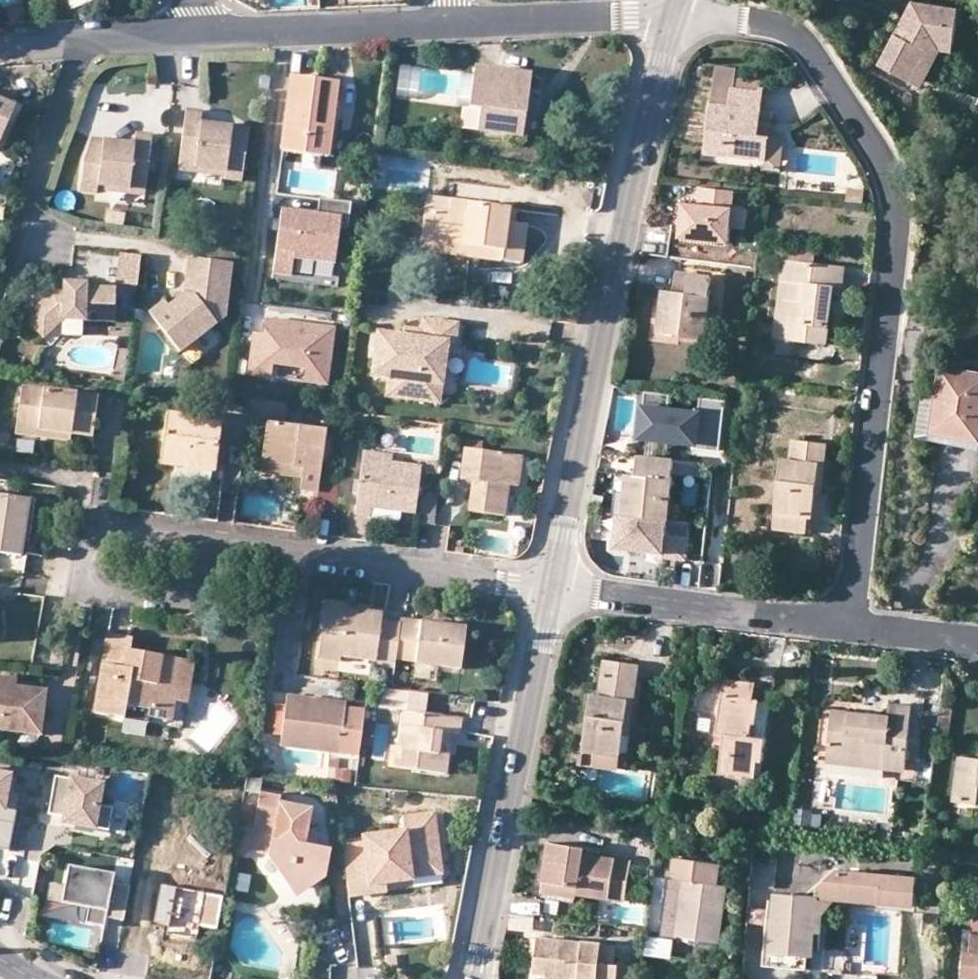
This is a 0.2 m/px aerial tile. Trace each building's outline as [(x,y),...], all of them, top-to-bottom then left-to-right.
[(916,2),(879,66),(909,84),(926,54),(919,49),(923,39),(956,46),(962,11),(916,2)] [(954,55),(956,46),(923,39),(919,49),(926,54),(909,84),(920,89),(942,53),(954,55)] [(760,135),(761,123),(765,93),(735,89),(737,71),(718,69),(707,153),(767,160),(770,137),(760,135)] [(536,79),(482,72),(476,113),(487,114),(484,134),(528,140),(536,79)] [(328,119),(334,120),(339,82),(292,75),(282,149),(324,155),(328,119)] [(1,138),(14,107),(0,101),(0,138),(1,138)] [(230,140),(232,128),(200,124),(202,113),(184,111),(177,167),(224,173),(224,179),(241,181),(247,142),(230,140)] [(335,156),(339,121),(334,120),(328,119),(324,155),(335,156)] [(771,124),(761,123),(760,135),(770,137),(771,124)] [(248,130),(232,128),(230,140),(247,142),(248,130)] [(132,146),(101,142),(100,153),(85,152),(81,163),(78,191),(96,193),(97,186),(144,192),(151,137),(133,135),(132,146)] [(89,140),(85,152),(100,153),(101,142),(89,140)] [(682,207),(678,243),(728,249),(730,234),(744,236),(747,216),(734,214),(737,197),(700,192),(698,209),(682,207)] [(866,194),(850,192),(848,205),(864,207),(866,194)] [(348,228),(352,202),(321,198),(319,215),(291,212),(288,231),(279,230),(273,272),(292,274),(295,256),(336,261),(340,227),(348,228)] [(431,198),(430,208),(454,211),(455,203),(455,201),(431,198)] [(454,211),(430,208),(425,241),(506,252),(504,263),(527,266),(532,229),(512,226),(514,211),(455,203),(454,211)] [(504,266),(504,263),(506,252),(425,241),(423,255),(504,266)] [(789,248),(787,262),(815,266),(817,251),(789,248)] [(120,255),(116,282),(136,284),(139,257),(120,255)] [(199,280),(201,261),(192,260),(190,279),(199,280)] [(196,298),(188,297),(173,307),(169,301),(154,313),(184,352),(228,319),(234,265),(201,261),(199,280),(196,298)] [(794,305),(789,344),(827,349),(835,291),(843,292),(846,270),(815,266),(787,262),(785,262),(780,303),(794,305)] [(671,314),(662,313),(659,337),(705,342),(713,281),(677,277),(675,296),(673,296),(671,314)] [(196,298),(199,280),(190,279),(188,297),(196,298)] [(92,286),(78,286),(78,295),(69,295),(58,295),(30,320),(49,341),(68,324),(120,325),(121,292),(92,291),(92,286)] [(69,286),(69,295),(78,295),(78,286),(69,286)] [(671,314),(673,296),(664,295),(662,313),(671,314)] [(775,343),(789,344),(794,305),(780,303),(775,343)] [(331,385),(338,329),(269,320),(267,334),(257,333),(252,375),(274,378),(276,364),(309,369),(307,382),(331,385)] [(407,337),(379,334),(374,378),(391,380),(389,398),(430,403),(432,385),(445,387),(451,343),(458,344),(461,325),(426,320),(424,332),(423,339),(407,337)] [(407,337),(423,339),(424,332),(408,330),(407,337)] [(932,434),(977,441),(977,375),(942,368),(937,392),(932,434)] [(443,405),(445,387),(432,385),(430,403),(443,405)] [(41,430),(74,435),(95,437),(100,397),(24,387),(20,423),(42,426),(41,430)] [(930,439),(932,434),(937,392),(923,390),(915,436),(930,439)] [(719,454),(725,404),(698,401),(696,414),(670,410),(671,398),(641,394),(635,444),(719,454)] [(278,417),(280,403),(251,400),(249,418),(263,420),(263,416),(278,417)] [(288,404),(280,403),(278,417),(287,419),(288,404)] [(223,418),(168,412),(162,462),(215,470),(223,418)] [(73,442),(74,435),(41,430),(42,426),(20,423),(18,435),(73,442)] [(306,468),(304,480),(302,489),(320,492),(329,432),(270,424),(264,462),(306,468)] [(819,489),(824,490),(830,449),(793,444),(790,462),(783,461),(773,533),(807,537),(810,522),(815,523),(819,489)] [(523,456),(465,447),(460,478),(473,480),(469,509),(506,514),(510,486),(519,487),(523,456)] [(368,452),(366,462),(395,467),(395,463),(396,456),(368,452)] [(629,479),(624,520),(670,525),(677,465),(640,461),(638,480),(629,479)] [(263,474),(304,480),(306,468),(264,462),(263,474)] [(375,516),(376,508),(396,511),(403,512),(418,514),(425,467),(395,463),(395,467),(366,462),(358,514),(375,516)] [(624,520),(629,479),(618,478),(613,519),(618,519),(624,520)] [(319,511),(336,513),(341,482),(327,480),(324,497),(321,496),(319,511)] [(823,500),(824,490),(819,489),(815,523),(823,524),(826,500),(823,500)] [(23,557),(25,544),(27,525),(36,526),(39,501),(0,496),(0,554),(23,557)] [(396,511),(376,508),(375,516),(394,520),(396,511)] [(403,512),(396,511),(394,520),(402,521),(403,512)] [(624,520),(618,519),(615,547),(664,553),(663,563),(689,566),(691,543),(668,541),(670,525),(624,520)] [(33,546),(36,526),(27,525),(25,544),(33,546)] [(348,606),(326,602),(319,658),(341,660),(341,656),(396,662),(397,658),(401,624),(383,620),(383,614),(348,609),(348,606)] [(465,627),(402,619),(401,624),(397,658),(415,660),(414,663),(460,669),(465,627)] [(181,687),(193,689),(197,663),(134,652),(136,640),(111,635),(97,715),(126,720),(128,708),(151,712),(150,719),(174,724),(178,704),(181,687)] [(640,666),(605,661),(599,695),(592,694),(581,763),(620,770),(626,734),(630,735),(640,666)] [(18,694),(19,688),(20,680),(0,678),(0,691),(18,694)] [(757,729),(761,706),(761,703),(755,702),(757,688),(725,683),(718,738),(725,739),(720,776),(757,781),(759,765),(764,766),(767,742),(752,740),(753,728),(757,729)] [(190,706),(193,689),(181,687),(178,704),(190,706)] [(42,737),(48,692),(19,688),(18,694),(0,691),(0,731),(42,737)] [(282,746),(343,754),(348,709),(348,704),(290,697),(288,708),(284,735),(282,746)] [(265,732),(284,735),(288,708),(269,705),(265,732)] [(772,707),(761,706),(757,729),(753,728),(752,740),(767,742),(772,707)] [(149,724),(150,719),(151,712),(128,708),(126,720),(149,724)] [(886,761),(884,772),(905,775),(913,711),(890,708),(888,719),(833,712),(829,748),(868,753),(867,759),(886,761)] [(369,711),(348,709),(343,754),(363,757),(369,711)] [(445,735),(454,736),(461,737),(463,721),(405,714),(401,749),(393,748),(390,770),(449,777),(451,757),(443,756),(445,735)] [(451,757),(454,736),(445,735),(443,756),(451,757)] [(883,782),(884,772),(886,761),(867,759),(868,753),(829,748),(826,775),(883,782)] [(338,769),(339,760),(329,758),(328,768),(338,769)] [(960,759),(953,805),(977,809),(977,802),(977,761),(960,759)] [(353,771),(338,769),(337,780),(352,781),(353,771)] [(23,794),(18,793),(19,784),(21,778),(0,774),(0,849),(13,851),(23,794)] [(111,830),(116,808),(102,805),(106,784),(58,774),(51,813),(67,816),(66,817),(74,818),(77,824),(97,827),(111,830)] [(553,791),(536,788),(534,799),(551,802),(553,791)] [(291,891),(313,895),(329,884),(334,854),(309,849),(315,812),(284,807),(285,801),(264,797),(262,809),(256,840),(276,844),(272,862),(291,891)] [(256,840),(262,809),(247,807),(237,858),(252,861),(253,857),(256,840)] [(794,831),(822,832),(822,814),(794,814),(794,831)] [(415,873),(446,870),(441,818),(409,821),(410,835),(369,839),(370,846),(351,848),(356,898),(376,896),(375,888),(392,887),(416,884),(416,881),(415,873)] [(96,833),(97,827),(77,824),(76,829),(96,833)] [(271,861),(272,862),(276,844),(256,840),(253,857),(271,861)] [(580,889),(580,894),(626,903),(632,861),(587,854),(588,849),(551,843),(544,882),(580,889)] [(668,874),(658,935),(681,938),(681,936),(720,943),(729,886),(720,884),(723,864),(675,856),(672,875),(668,874)] [(126,921),(132,886),(115,883),(117,874),(71,865),(67,885),(64,902),(90,908),(88,922),(106,926),(108,917),(126,921)] [(447,878),(446,870),(415,873),(416,881),(447,878)] [(838,875),(819,891),(833,904),(913,912),(917,883),(838,875)] [(53,882),(50,900),(64,902),(67,885),(53,882)] [(579,900),(580,894),(580,889),(544,882),(542,893),(579,900)] [(393,894),(392,887),(375,888),(376,896),(393,894)] [(300,903),(313,895),(291,891),(300,903)] [(825,923),(833,904),(819,891),(818,902),(816,939),(824,940),(825,923)] [(771,957),(808,960),(814,960),(816,939),(818,902),(775,897),(775,904),(771,957)] [(806,975),(808,960),(771,957),(775,904),(768,904),(764,970),(806,975)] [(972,936),(971,952),(965,951),(963,978),(968,978),(977,978),(977,936),(972,936)] [(621,965),(616,964),(618,947),(606,946),(605,943),(586,942),(585,944),(539,939),(535,974),(546,976),(546,978),(620,978),(621,965)] [(645,939),(644,960),(672,962),(673,941),(645,939)] [(368,968),(332,967),(332,978),(367,978),(368,968)]
